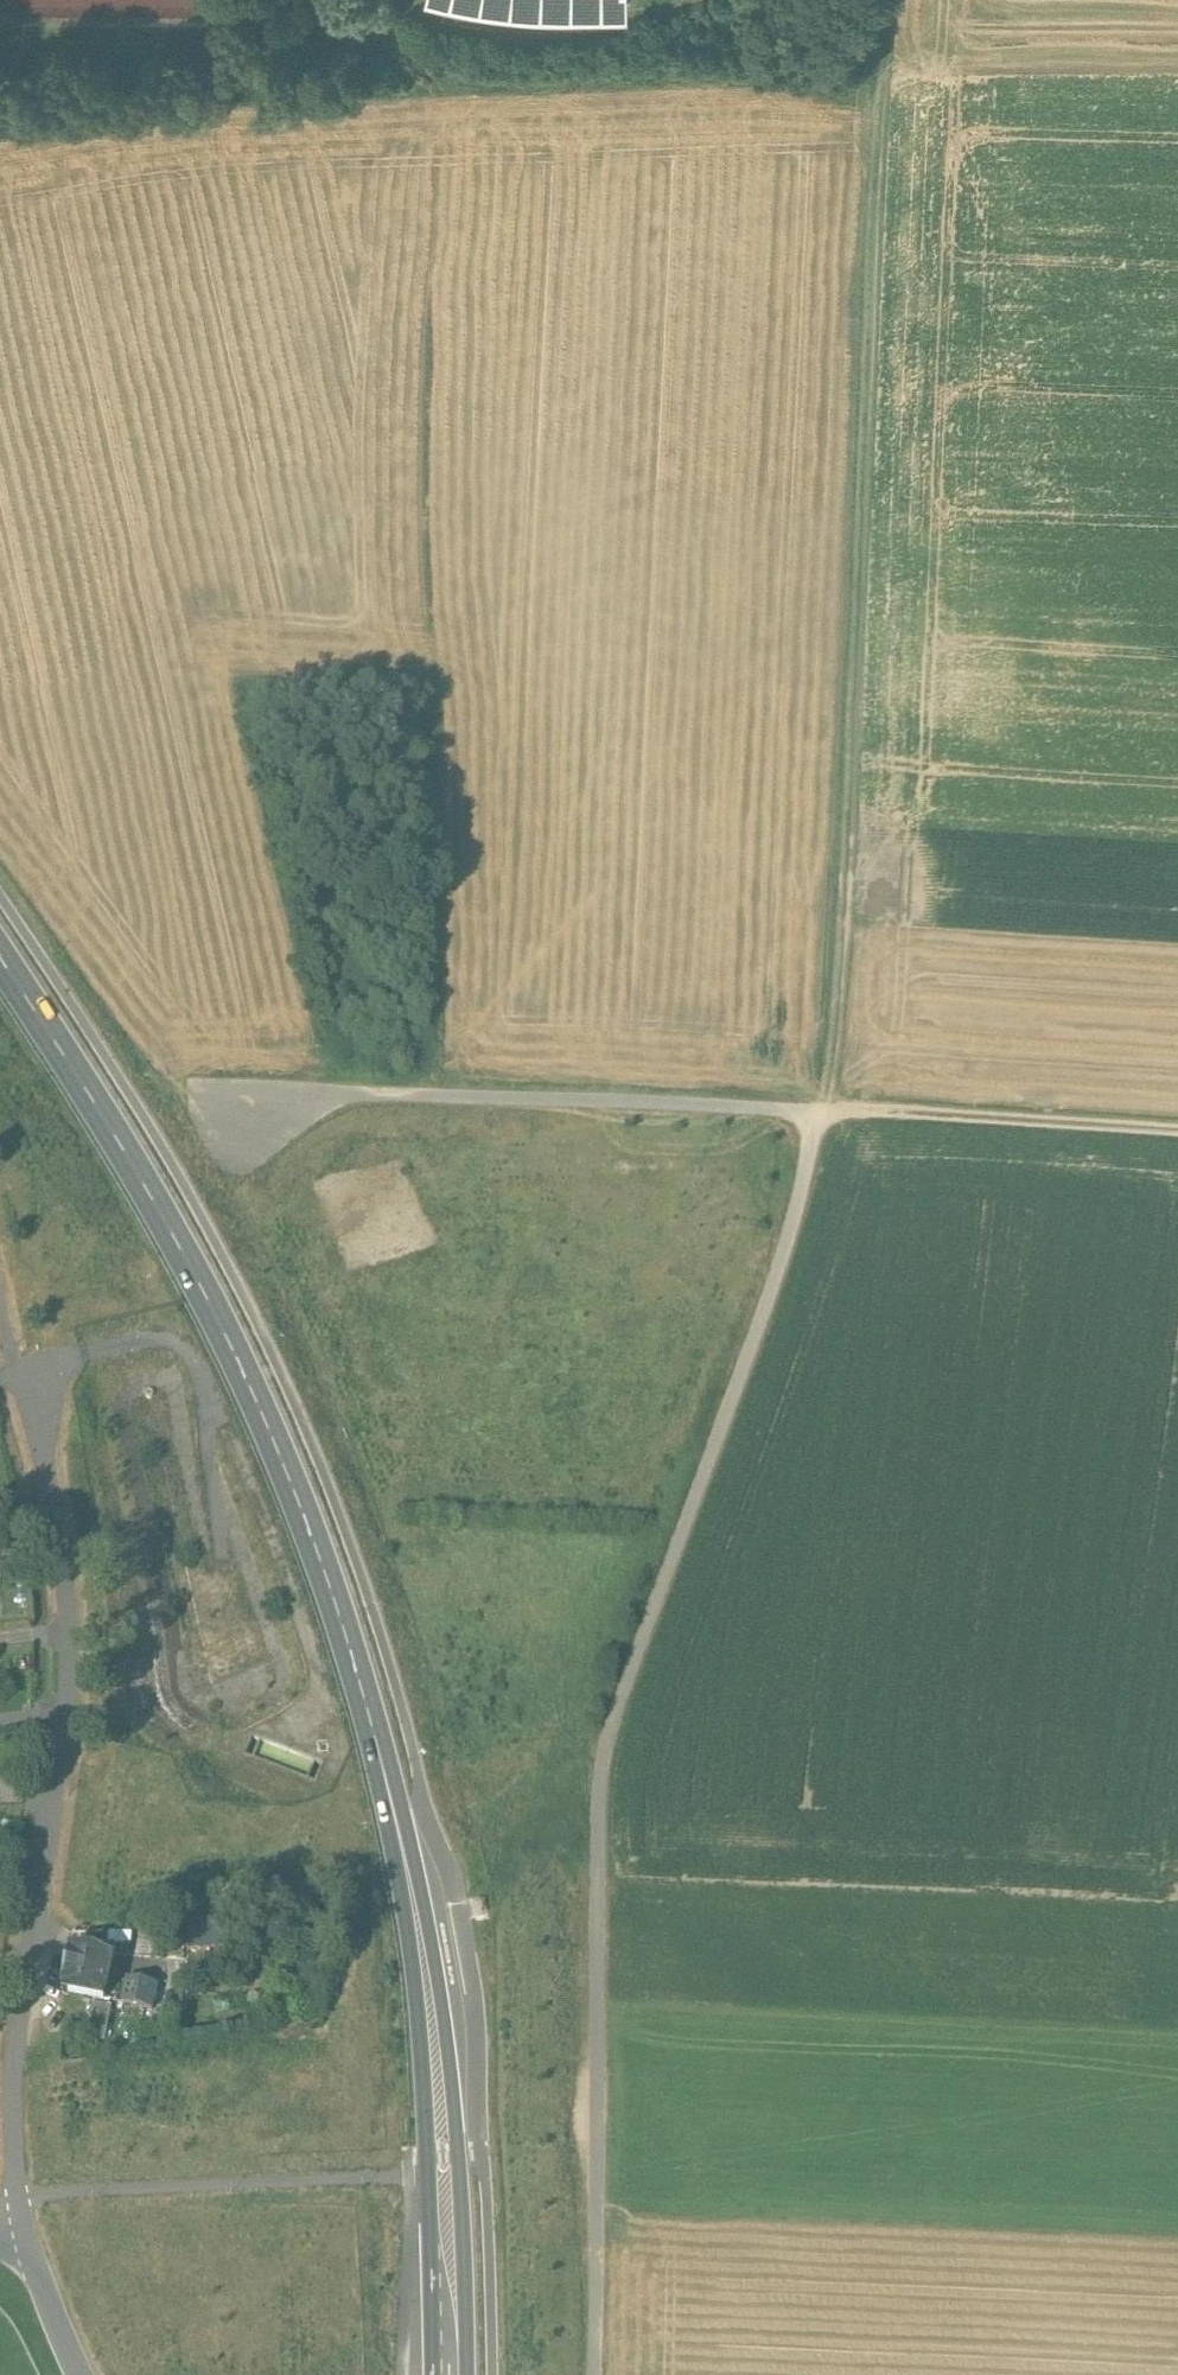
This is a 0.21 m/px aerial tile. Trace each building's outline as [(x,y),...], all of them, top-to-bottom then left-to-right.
[(442,1),(469,7),(510,12),(544,14),(574,15),(626,15),(626,0),(439,0),(442,1)] [(112,1960),(70,1951),(62,1988),(104,1997),(112,1960)] [(157,1984),(128,1978),(123,2003),(152,2009),(157,1984)]
